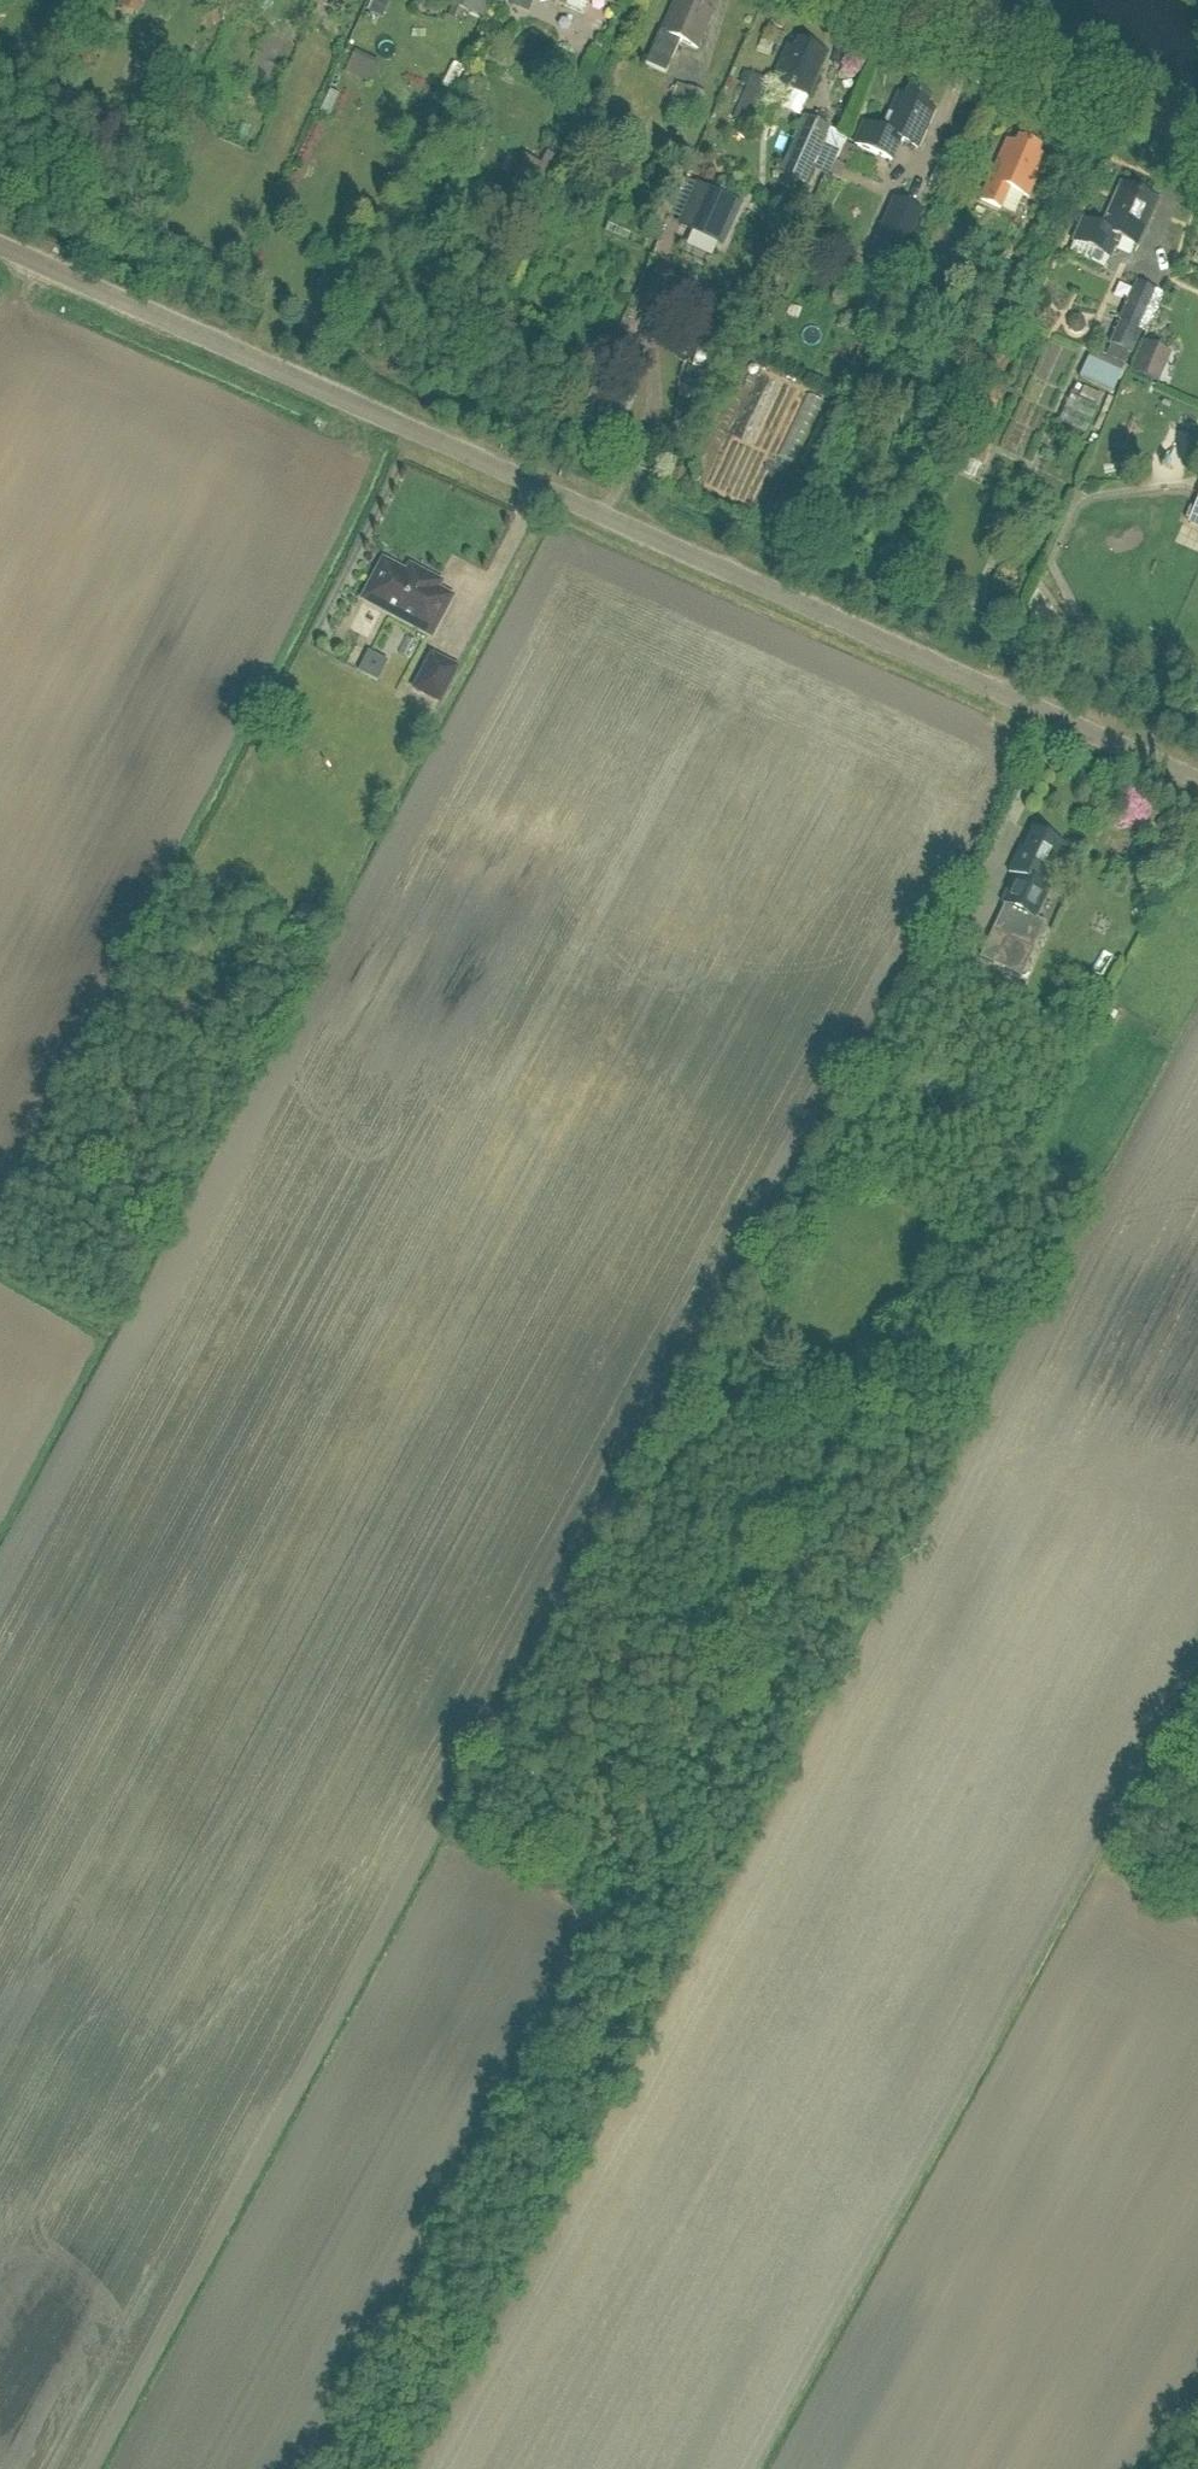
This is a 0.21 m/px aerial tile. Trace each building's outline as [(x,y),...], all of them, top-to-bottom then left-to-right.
[(476,0),(455,0),(452,6),(470,14),(476,0)] [(554,2),(583,14),(590,0),(555,0),(554,2)] [(705,0),(675,0),(660,32),(645,65),(665,74),(680,42),(697,49),(714,12),(706,8),(709,2),(705,0)] [(820,51),(800,42),(797,49),(788,45),(772,82),(808,99),(825,61),(817,58),(820,51)] [(747,88),(733,120),(751,128),(765,96),(747,88)] [(696,120),(706,96),(689,89),(679,113),(696,120)] [(930,100),(910,91),(907,97),(898,93),(881,131),(865,123),(855,145),(892,161),(901,140),(919,148),(935,111),(927,107),(930,100)] [(804,187),(831,129),(805,117),(779,175),(804,187)] [(1039,148),(1018,139),(1015,146),(1007,142),(982,200),(1000,208),(1008,189),(1029,198),(1045,160),(1036,156),(1039,148)] [(534,213),(553,171),(519,156),(500,198),(534,213)] [(1082,220),(1073,241),(1075,242),(1070,255),(1103,270),(1109,257),(1111,258),(1120,239),(1139,247),(1159,201),(1121,184),(1101,228),(1082,220)] [(693,232),(724,246),(740,210),(720,201),(721,198),(701,189),(686,222),(695,226),(693,232)] [(868,259),(895,271),(921,213),(894,201),(868,259)] [(1132,355),(1142,330),(1139,329),(1156,293),(1136,283),(1119,320),(1121,321),(1106,357),(1092,352),(1088,360),(1080,378),(1112,392),(1121,373),(1121,372),(1129,354),(1132,355)] [(1146,345),(1132,375),(1157,386),(1171,356),(1146,345)] [(990,463),(997,443),(985,439),(978,459),(990,463)] [(1187,524),(1197,529),(1197,499),(1187,524)] [(416,582),(385,565),(367,599),(430,633),(448,599),(434,591),(437,585),(419,575),(416,582)] [(387,664),(368,654),(358,673),(377,683),(387,664)] [(440,707),(460,670),(431,654),(412,692),(440,707)] [(994,932),(981,960),(1023,979),(1035,951),(1047,924),(1037,920),(1050,891),(1044,888),(1063,845),(1034,831),(1024,851),(1021,849),(1010,875),(1016,878),(1003,905),(1032,918),(1020,944),(994,932)]
